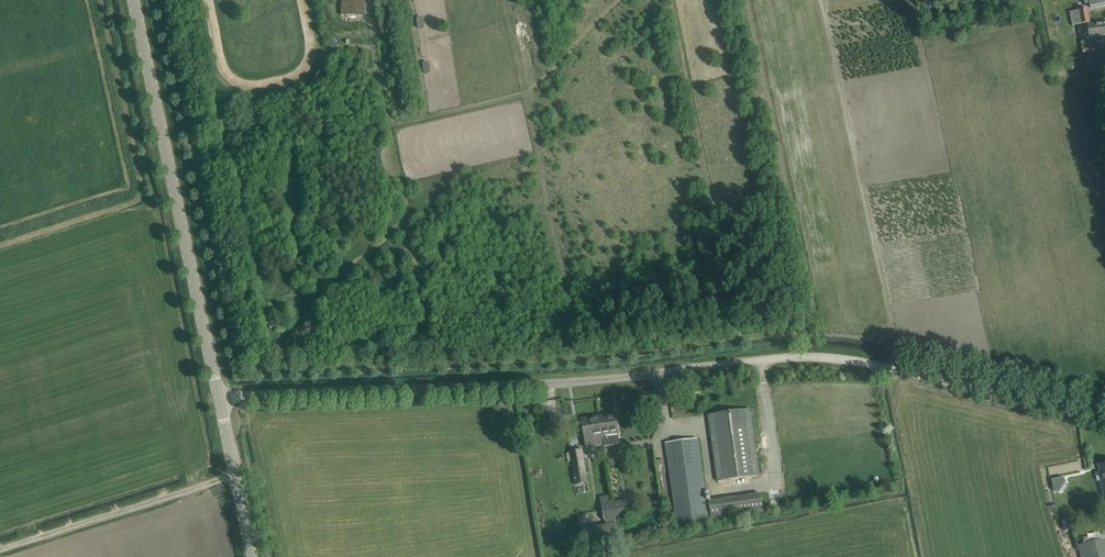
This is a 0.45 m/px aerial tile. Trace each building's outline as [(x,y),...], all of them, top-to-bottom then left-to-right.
[(1072,26),(1090,23),(1087,7),(1069,11),(1072,26)] [(1100,24),(1089,26),(1090,34),(1085,35),(1086,38),(1104,35),(1104,24),(1100,24)] [(709,414),(719,481),(759,476),(750,409),(709,414)] [(616,414),(600,416),(603,436),(604,445),(620,443),(618,433),(619,433),(616,414)] [(603,436),(600,416),(582,419),(587,448),(604,445),(603,436)] [(666,443),(677,522),(708,518),(697,438),(666,443)] [(571,451),(573,469),(585,467),(582,449),(571,451)] [(710,500),(712,519),(765,512),(762,493),(710,500)] [(601,503),(604,519),(626,516),(624,500),(613,501),(612,495),(600,497),(601,503)] [(586,528),(590,549),(621,543),(616,522),(586,528)] [(1080,546),(1082,556),(1104,556),(1104,541),(1084,545),(1080,546)]
